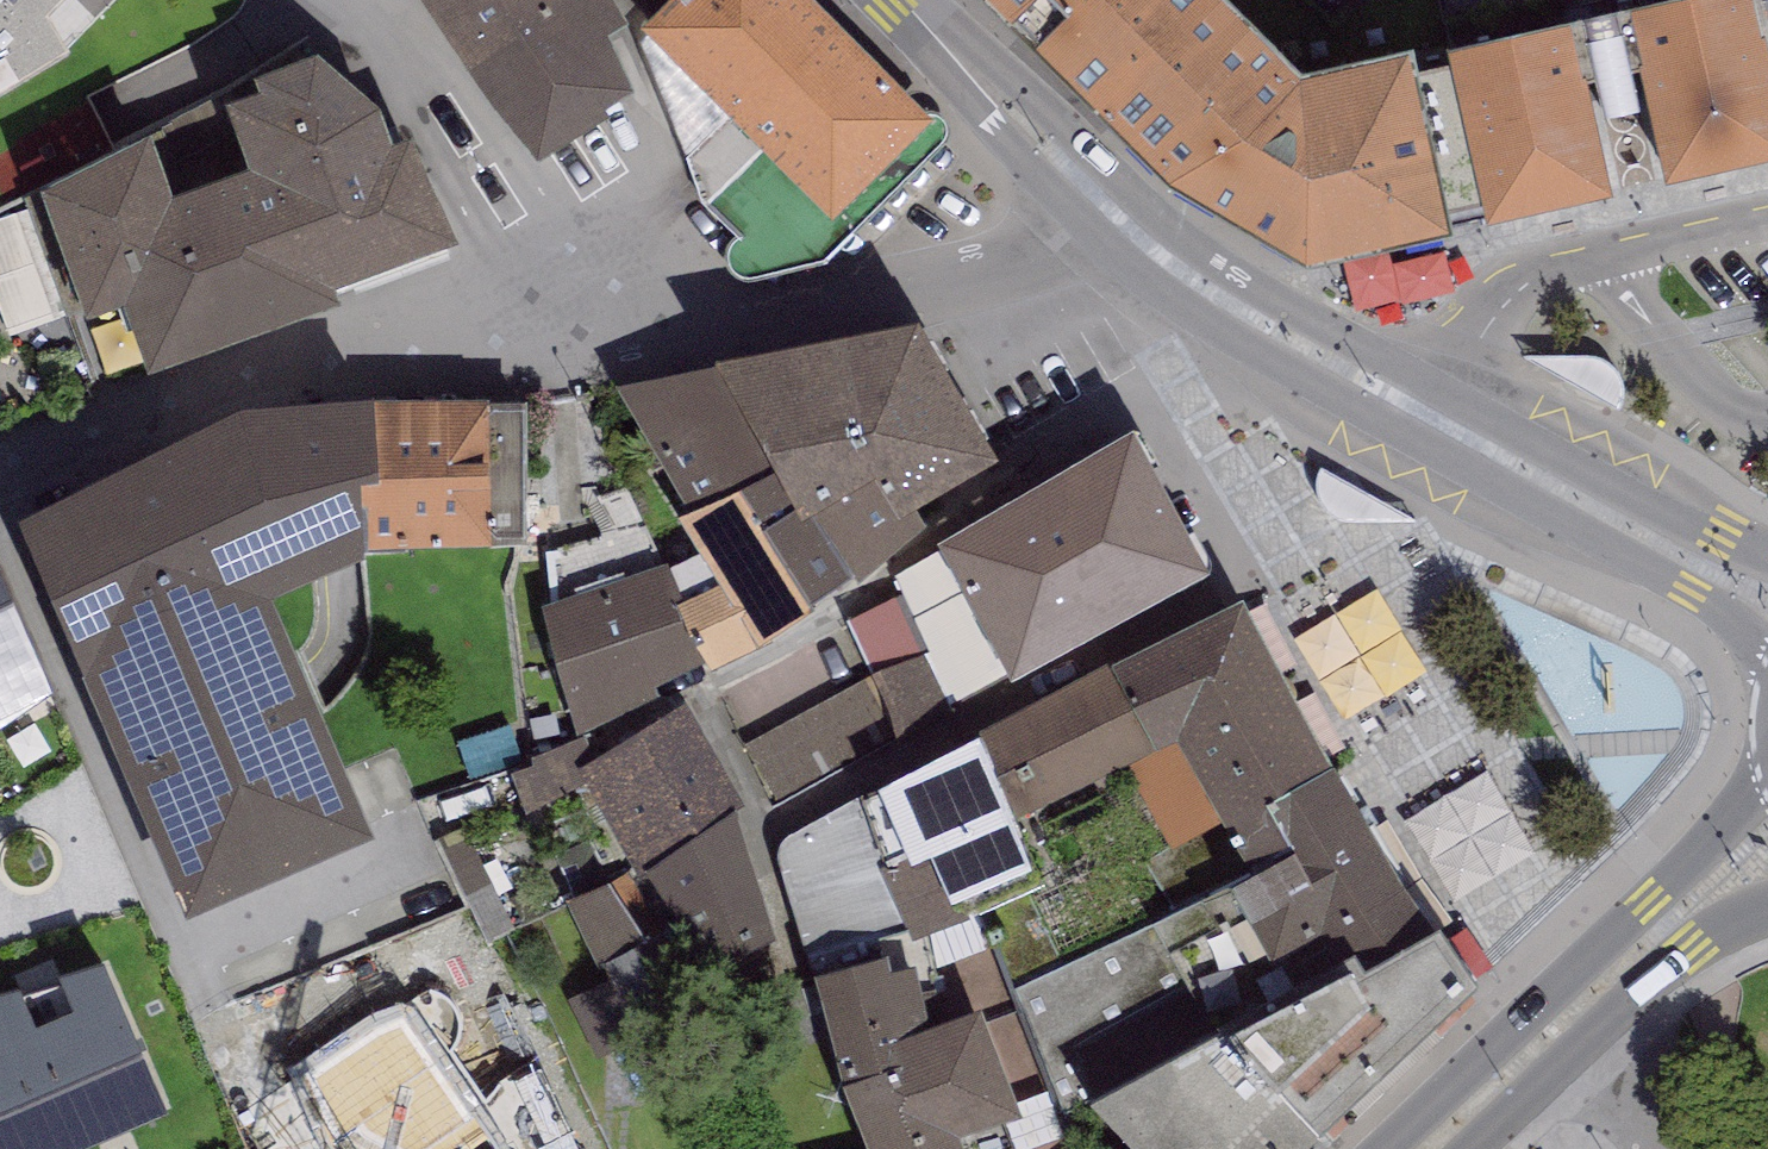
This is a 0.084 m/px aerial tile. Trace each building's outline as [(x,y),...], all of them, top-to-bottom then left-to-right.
[(71,74),(51,38),(87,0),(0,0),(0,116),(71,74)] [(538,173),(611,126),(607,121),(635,101),(607,46),(628,33),(610,0),(413,0),(538,173)] [(803,0),(679,0),(641,37),(638,42),(687,164),(703,210),(739,246),(736,248),(733,251),(729,256),(729,263),(731,271),(734,276),(739,281),(744,283),(818,269),(829,263),(944,148),(947,138),(945,128),(939,121),(931,118),(923,120),(803,0)] [(1227,0),(989,0),(987,2),(1173,183),(1244,147),(1303,76),(1227,0)] [(1629,9),(1643,71),(1667,182),(1767,160),(1767,63),(1767,56),(1767,0),(1668,0),(1629,9)] [(1629,9),(1447,51),(1450,64),(1485,217),(1488,223),(1608,195),(1582,89),(1597,85),(1605,119),(1638,112),(1629,74),(1643,71),(1629,9)] [(1415,51),(1303,76),(1244,147),(1173,183),(1304,280),(1453,251),(1446,226),(1485,217),(1450,64),(1418,74),(1415,51)] [(152,155),(42,208),(86,336),(123,321),(147,395),(343,321),(336,306),(457,260),(412,154),(392,162),(379,123),(317,71),(254,97),(259,108),(225,120),(252,187),(174,216),(152,155)] [(918,340),(716,379),(773,487),(801,540),(820,530),(858,594),(927,534),(1002,482),(918,340)] [(1552,361),(1529,361),(1619,410),(1622,399),(1622,390),(1619,382),(1615,375),(1611,369),(1602,364),(1593,362),(1579,361),(1567,361),(1552,361)] [(619,394),(689,526),(740,498),(773,487),(716,379),(619,394)] [(374,410),(374,416),(377,506),(362,507),(363,561),(527,556),(523,414),(492,415),(491,406),(374,410)] [(21,537),(78,673),(268,602),(272,616),(365,576),(363,561),(362,507),(377,506),(374,416),(242,423),(21,537)] [(1132,445),(894,582),(928,657),(952,708),(1004,682),(1012,696),(1209,589),(1132,445)] [(1408,524),(1328,476),(1324,485),(1324,494),(1326,502),(1328,510),(1334,516),(1341,521),(1349,523),(1356,524),(1363,524),(1372,524),(1382,524),(1392,523),(1408,524)] [(773,487),(740,498),(809,626),(858,594),(820,530),(801,540),(773,487)] [(809,626),(740,498),(689,526),(680,530),(696,560),(669,575),(687,608),(677,614),(706,668),(712,679),(809,626)] [(550,555),(551,610),(665,568),(645,525),(550,555)] [(541,613),(577,743),(666,709),(656,692),(706,668),(677,614),(687,608),(669,575),(665,568),(551,610),(541,613)] [(368,600),(365,576),(272,616),(268,602),(78,673),(186,936),(373,858),(316,714),(329,709),(341,701),(352,688),(362,668),(369,645),(370,625),(368,600)] [(0,597),(0,767),(61,737),(0,597)] [(1112,668),(976,740),(980,750),(1008,830),(1128,773),(1171,855),(1219,830),(1234,857),(1275,835),(1267,820),(1335,780),(1243,611),(1119,677),(1112,668)] [(875,677),(744,748),(776,807),(952,708),(928,657),(875,677)] [(1690,737),(1689,683),(1564,685),(1564,739),(1690,737)] [(683,711),(575,779),(641,882),(739,820),(749,814),(683,711)] [(513,727),(458,745),(471,784),(525,766),(513,727)] [(862,800),(792,840),(787,843),(782,848),(778,856),(778,865),(806,966),(905,932),(913,947),(1043,893),(1036,879),(1031,882),(1008,830),(980,750),(884,800),(880,791),(862,800)] [(1437,950),(1335,780),(1267,820),(1275,835),(1234,857),(1246,882),(1151,930),(1230,1059),(1348,989),(1355,997),(1437,950)] [(1423,820),(1442,897),(1526,877),(1507,799),(1423,820)] [(776,949),(739,820),(641,882),(684,988),(776,949)] [(1010,995),(1017,1012),(1050,1094),(1066,1139),(1070,1148),(1317,1148),(1230,1059),(1151,930),(1010,995)] [(1468,932),(1455,941),(1481,978),(1494,969),(1468,932)] [(1437,950),(1355,997),(1348,989),(1230,1059),(1317,1148),(1322,1148),(1475,1004),(1437,950)] [(813,990),(862,1148),(964,1148),(964,1147),(1010,1133),(1019,1130),(1011,1108),(1050,1094),(1017,1012),(986,1025),(985,1020),(934,1036),(915,975),(891,982),(887,967),(813,990)] [(166,1123),(103,976),(0,1006),(0,1148),(107,1148),(166,1123)] [(231,1100),(249,1148),(309,1148),(284,1081),(231,1100)] [(1066,1139),(1050,1094),(1011,1108),(1019,1130),(1010,1133),(1015,1148),(1038,1148),(1066,1139)]
